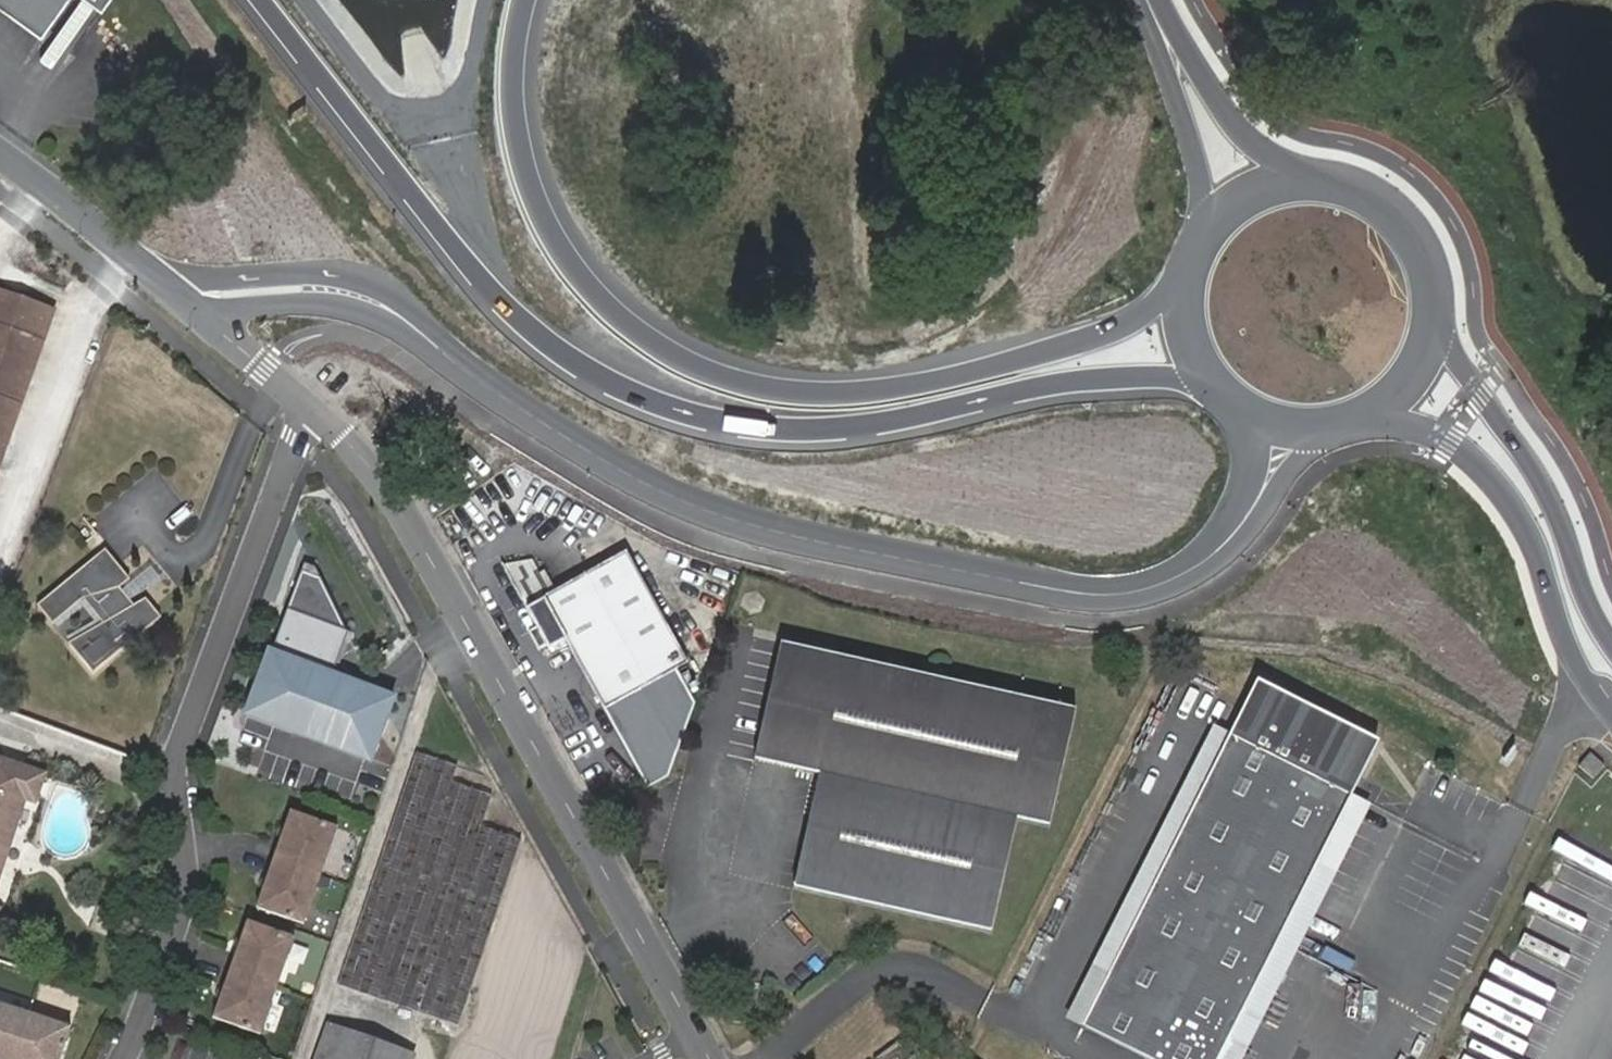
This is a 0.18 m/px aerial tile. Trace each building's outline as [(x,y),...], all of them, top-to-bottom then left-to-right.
[(49,36),(74,0),(0,0),(0,1),(49,36)] [(108,8),(114,0),(97,0),(108,8)] [(0,291),(0,465),(55,310),(0,291)] [(107,547),(39,603),(54,622),(85,596),(105,621),(70,641),(95,671),(163,615),(147,596),(135,603),(131,598),(123,588),(121,585),(131,577),(107,547)] [(565,649),(603,717),(687,670),(623,558),(525,616),(549,657),(565,649)] [(131,598),(162,580),(150,565),(123,588),(131,598)] [(322,577),(303,570),(269,660),(328,682),(348,630),(322,577)] [(546,653),(536,636),(528,641),(538,658),(546,653)] [(1073,713),(899,673),(874,676),(876,667),(869,666),(841,669),(843,660),(835,658),(810,661),(811,652),(777,644),(751,761),(815,776),(794,893),(989,936),(1014,821),(1049,828),(1073,713)] [(835,658),(811,652),(810,661),(835,658)] [(269,660),(247,719),(370,765),(393,704),(373,697),(372,699),(328,682),(269,660)] [(869,666),(843,660),(841,669),(869,666)] [(874,676),(899,673),(876,667),(874,676)] [(1082,1024),(1149,1058),(1218,1058),(1373,752),(1249,692),(1082,1024)] [(459,765),(417,751),(337,986),(457,1027),(521,840),(481,826),(492,794),(453,781),(459,765)] [(8,852),(25,800),(34,803),(43,774),(0,760),(0,850),(8,852)] [(305,922),(338,827),(292,811),(280,843),(283,844),(273,874),(270,873),(259,906),(305,922)] [(273,1004),(297,933),(250,917),(239,950),(242,951),(237,966),(232,981),(229,979),(226,988),(273,1004)] [(264,1029),(273,1004),(226,988),(217,1013),(264,1029)] [(27,1014),(0,1004),(0,1058),(11,1058),(27,1014)] [(54,1023),(27,1014),(11,1058),(42,1058),(54,1023)] [(69,1028),(54,1023),(42,1058),(58,1058),(69,1028)] [(413,1053),(325,1024),(313,1058),(411,1058),(413,1053)] [(924,1049),(909,1038),(895,1042),(874,1058),(875,1058),(910,1058),(924,1049)]
